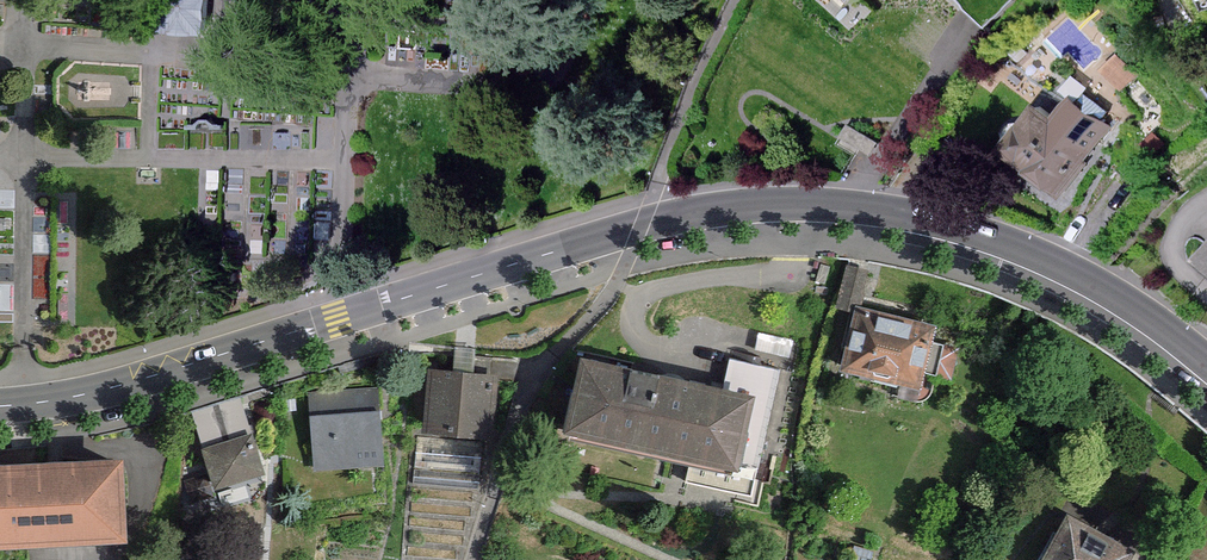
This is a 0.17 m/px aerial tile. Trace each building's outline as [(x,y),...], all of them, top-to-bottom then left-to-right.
[(863,16),(878,0),(846,0),(863,16)] [(1104,145),(1043,99),(1005,149),(1067,195),(1104,145)] [(837,299),(862,305),(873,266),(848,259),(837,299)] [(941,330),(859,312),(845,377),(927,395),(941,330)] [(759,394),(585,352),(566,431),(740,473),(759,394)] [(495,371),(427,369),(425,435),(493,437),(495,371)] [(378,384),(306,392),(314,470),(387,462),(378,384)] [(251,427),(203,445),(216,480),(264,462),(251,427)] [(421,464),(479,467),(480,449),(459,449),(422,447),(421,464)] [(0,465),(0,536),(122,526),(116,455),(0,465)] [(1070,515),(1044,559),(1143,559),(1144,557),(1070,515)]
